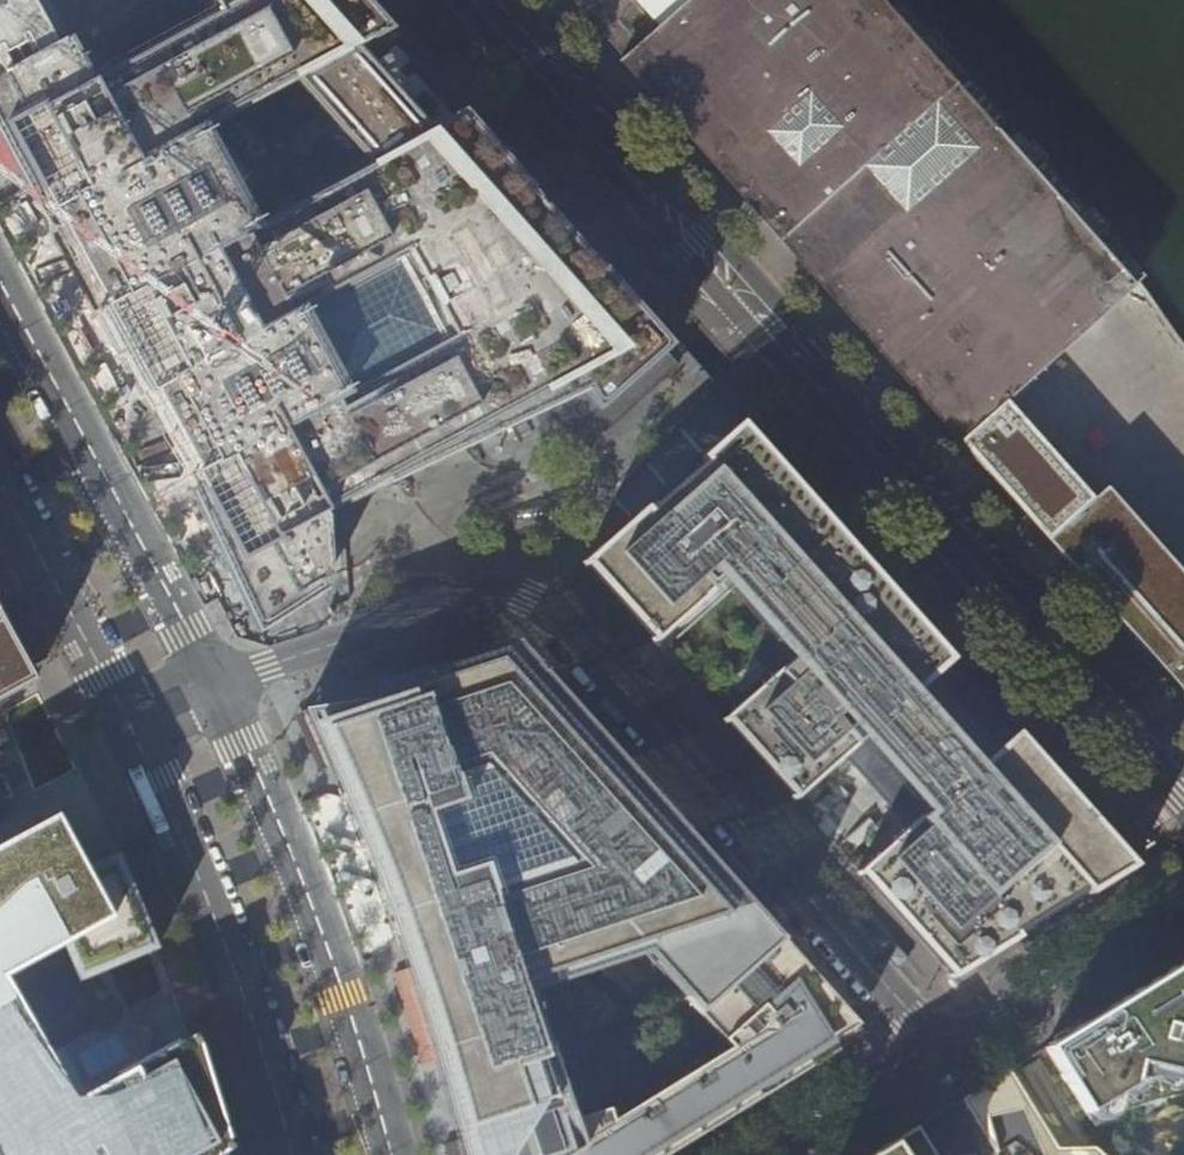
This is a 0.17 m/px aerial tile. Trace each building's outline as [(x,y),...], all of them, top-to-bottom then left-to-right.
[(324,509),(412,470),(413,473),(585,393),(600,410),(665,353),(671,347),(660,334),(641,313),(518,174),(465,114),(219,245),(170,152),(392,33),(363,0),(216,0),(223,13),(98,80),(76,39),(68,43),(0,81),(0,128),(10,148),(30,185),(49,222),(69,260),(70,267),(71,269),(75,273),(79,280),(123,363),(184,479),(248,600),(256,615),(329,577),(325,512),(324,509)] [(68,43),(45,0),(0,0),(0,81),(68,43)] [(677,124),(818,0),(568,0),(591,25),(648,90),(677,124)] [(1005,402),(1087,331),(1115,305),(1134,287),(880,0),(818,0),(677,124),(799,260),(962,443),(1005,402)] [(1048,539),(1092,500),(1005,402),(962,443),(1048,539)] [(635,515),(580,562),(589,571),(637,626),(653,643),(710,592),(707,590),(720,578),(753,615),(791,657),(779,669),(777,667),(721,718),(752,753),(793,798),(800,792),(809,784),(809,781),(825,767),(827,767),(844,752),(907,823),(891,839),(892,841),(874,857),(872,856),(865,862),(857,870),(927,947),(954,977),(974,965),(974,959),(993,947),(1007,939),(1009,943),(1017,938),(1014,934),(1047,913),(1081,892),(1085,895),(1107,881),(1132,866),(1128,862),(1126,863),(1110,845),(1103,837),(1100,840),(1078,816),(1081,813),(1058,787),(1013,737),(1015,735),(1011,730),(1003,738),(1004,744),(999,749),(995,745),(987,752),(979,742),(967,729),(974,723),(971,719),(963,726),(960,723),(963,715),(963,712),(961,710),(959,708),(954,708),(950,711),(947,707),(954,700),(950,696),(944,702),(923,679),(931,673),(928,668),(933,664),(939,665),(947,658),(922,630),(879,581),(836,533),(829,539),(809,517),(785,490),(790,484),(774,467),(770,470),(754,451),(749,446),(753,442),(738,426),(740,425),(738,423),(635,515)] [(1152,541),(1105,488),(1092,500),(1048,539),(1047,540),(1059,554),(1060,553),(1082,578),(1081,578),(1098,598),(1183,695),(1183,577),(1152,541)] [(304,714),(337,787),(361,844),(380,893),(404,960),(425,1024),(433,1046),(444,1084),(452,1108),(458,1131),(464,1154),(512,1154),(568,1120),(555,1077),(530,991),(645,956),(682,998),(763,917),(711,859),(662,804),(603,739),(544,672),(516,641),(481,653),(403,679),(389,684),(393,697),(370,705),(304,714)] [(0,1142),(0,1143),(0,1154),(223,1154),(222,1154),(247,1140),(205,1034),(175,1046),(74,1097),(59,1067),(7,966),(63,936),(85,981),(157,949),(115,854),(74,871),(52,817),(0,845),(0,1142)] [(691,1140),(763,1095),(842,1047),(866,1032),(832,995),(771,926),(763,917),(682,998),(725,1047),(606,1122),(603,1110),(568,1120),(512,1154),(666,1154),(691,1140)] [(896,947),(887,956),(897,967),(906,958),(896,947)] [(1087,1114),(1149,1075),(1169,1073),(1183,1085),(1183,963),(1159,978),(1111,1008),(1050,1046),(1046,1048),(1087,1114)] [(1018,1083),(1002,1074),(963,1099),(995,1154),(1023,1138),(1036,1154),(1063,1154),(1018,1083)] [(919,1126),(872,1154),(937,1154),(919,1126)]
